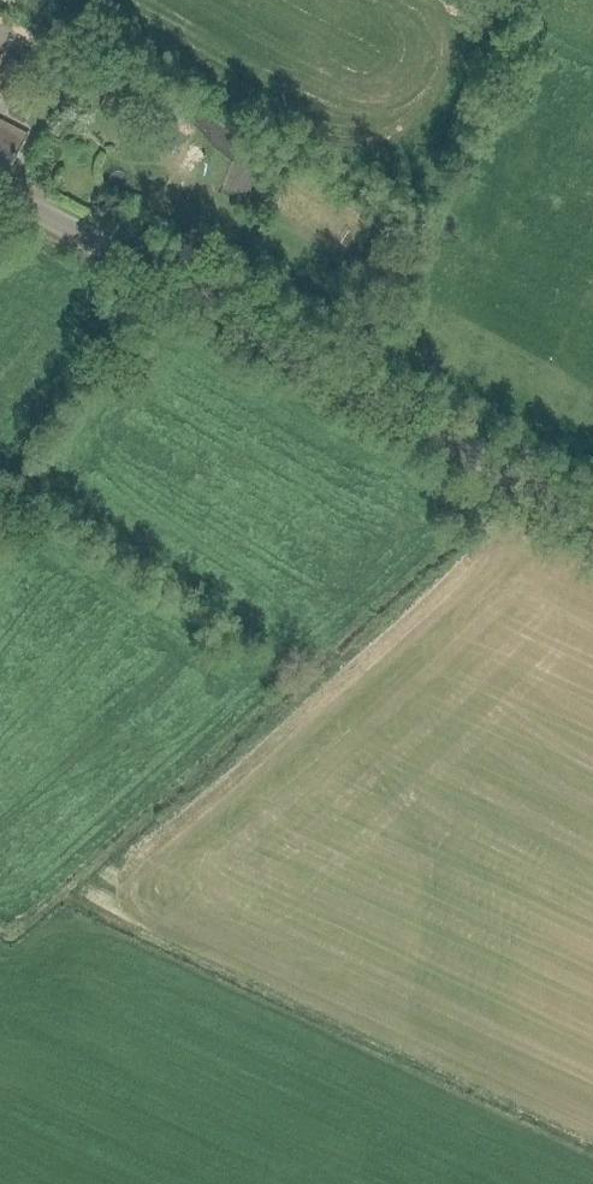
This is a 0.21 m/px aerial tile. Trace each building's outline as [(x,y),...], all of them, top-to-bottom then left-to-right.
[(4,54),(0,62),(0,73),(10,78),(18,61),(4,54)] [(8,171),(28,135),(0,120),(0,167),(8,171)]
